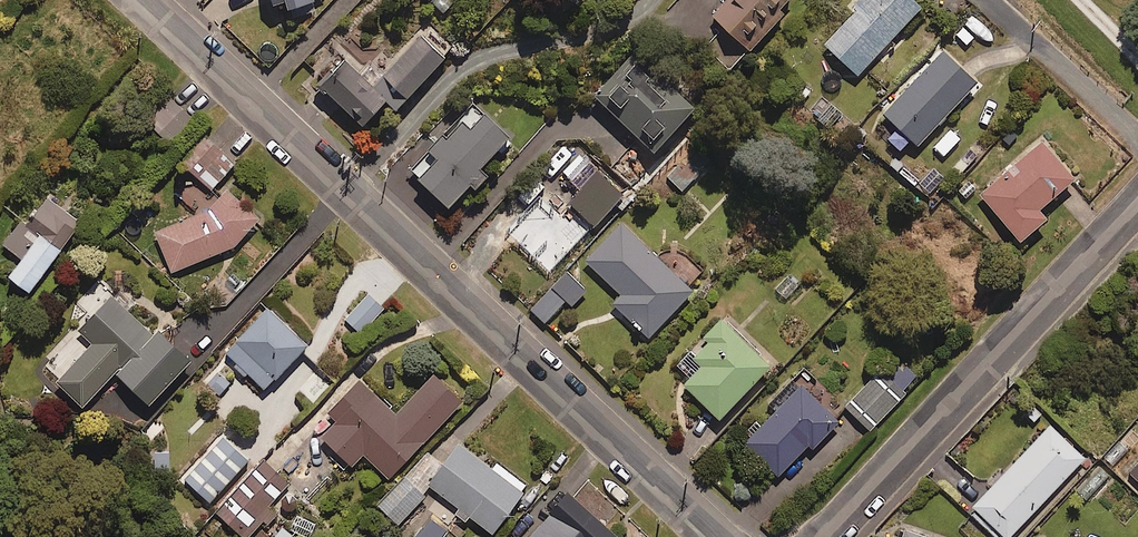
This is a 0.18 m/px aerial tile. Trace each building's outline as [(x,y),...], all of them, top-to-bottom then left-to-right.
[(277,8),(290,4),(293,13),(317,6),(316,0),(275,0),(277,8)] [(716,18),(754,53),(787,19),(781,14),(794,0),(733,0),(716,18)] [(888,0),(863,0),(852,11),(857,16),(828,46),(861,78),(926,10),(915,0),(891,0),(889,2),(888,0)] [(456,50),(428,26),(376,86),(347,61),(323,89),(370,129),(380,117),(391,126),(456,50)] [(981,85),(940,47),(930,58),(935,63),(887,115),(922,148),(981,85)] [(699,110),(636,54),(596,99),(659,155),(699,110)] [(821,95),(808,110),(835,132),(847,118),(821,95)] [(184,110),(170,97),(147,120),(173,145),(189,129),(177,117),(184,110)] [(513,140),(475,105),(413,172),(455,210),(476,187),(481,192),(492,180),(484,172),(513,140)] [(237,166),(207,139),(184,164),(214,191),(237,166)] [(1078,183),(1045,144),(984,197),(1025,245),(1051,222),(1043,213),(1078,183)] [(713,161),(701,149),(671,181),(683,193),(713,161)] [(946,182),(932,170),(917,186),(932,199),(946,182)] [(240,247),(264,222),(230,190),(211,210),(156,234),(174,276),(240,247)] [(588,215),(566,196),(548,216),(535,205),(511,232),(546,263),(588,215)] [(85,227),(48,200),(31,223),(26,219),(6,247),(25,262),(12,279),(34,296),(85,227)] [(696,293),(623,225),(588,263),(624,297),(615,306),(652,341),(696,293)] [(385,310),(371,295),(347,319),(361,334),(385,310)] [(157,339),(114,300),(82,334),(95,346),(59,385),(86,410),(118,376),(153,408),(194,364),(162,334),(157,339)] [(237,364),(234,367),(247,380),(251,377),(267,393),(310,349),(269,308),(226,352),(237,364)] [(775,369),(725,321),(681,367),(693,380),(687,387),(723,422),(775,369)] [(921,380),(901,361),(882,380),(876,374),(845,407),(872,433),(921,380)] [(332,384),(316,371),(300,389),(315,402),(332,384)] [(233,386),(218,372),(205,388),(220,401),(233,386)] [(464,405),(435,379),(400,418),(362,383),(331,417),(338,424),(324,440),(355,469),(366,457),(393,481),(464,405)] [(842,425),(798,382),(770,410),(777,416),(747,446),(781,479),(812,448),(815,452),(842,425)] [(1047,421),(965,508),(996,536),(1001,536),(1080,452),(1047,421)] [(315,432),(306,423),(284,446),(292,454),(315,432)] [(251,462),(225,439),(187,482),(212,505),(251,462)] [(461,510),(455,518),(466,527),(472,519),(495,536),(531,490),(499,465),(494,471),(463,447),(432,487),(461,510)] [(242,536),(252,536),(264,525),(268,529),(281,517),(270,506),(303,473),(291,461),(281,471),(269,459),(217,512),(242,536)] [(1088,501),(1109,477),(1095,464),(1074,488),(1088,501)] [(426,499),(407,481),(381,508),(401,526),(426,499)] [(571,495),(534,536),(617,536),(571,495)] [(298,514),(290,529),(305,536),(313,536),(319,526),(298,514)] [(360,526),(351,536),(372,536),(360,526)]
